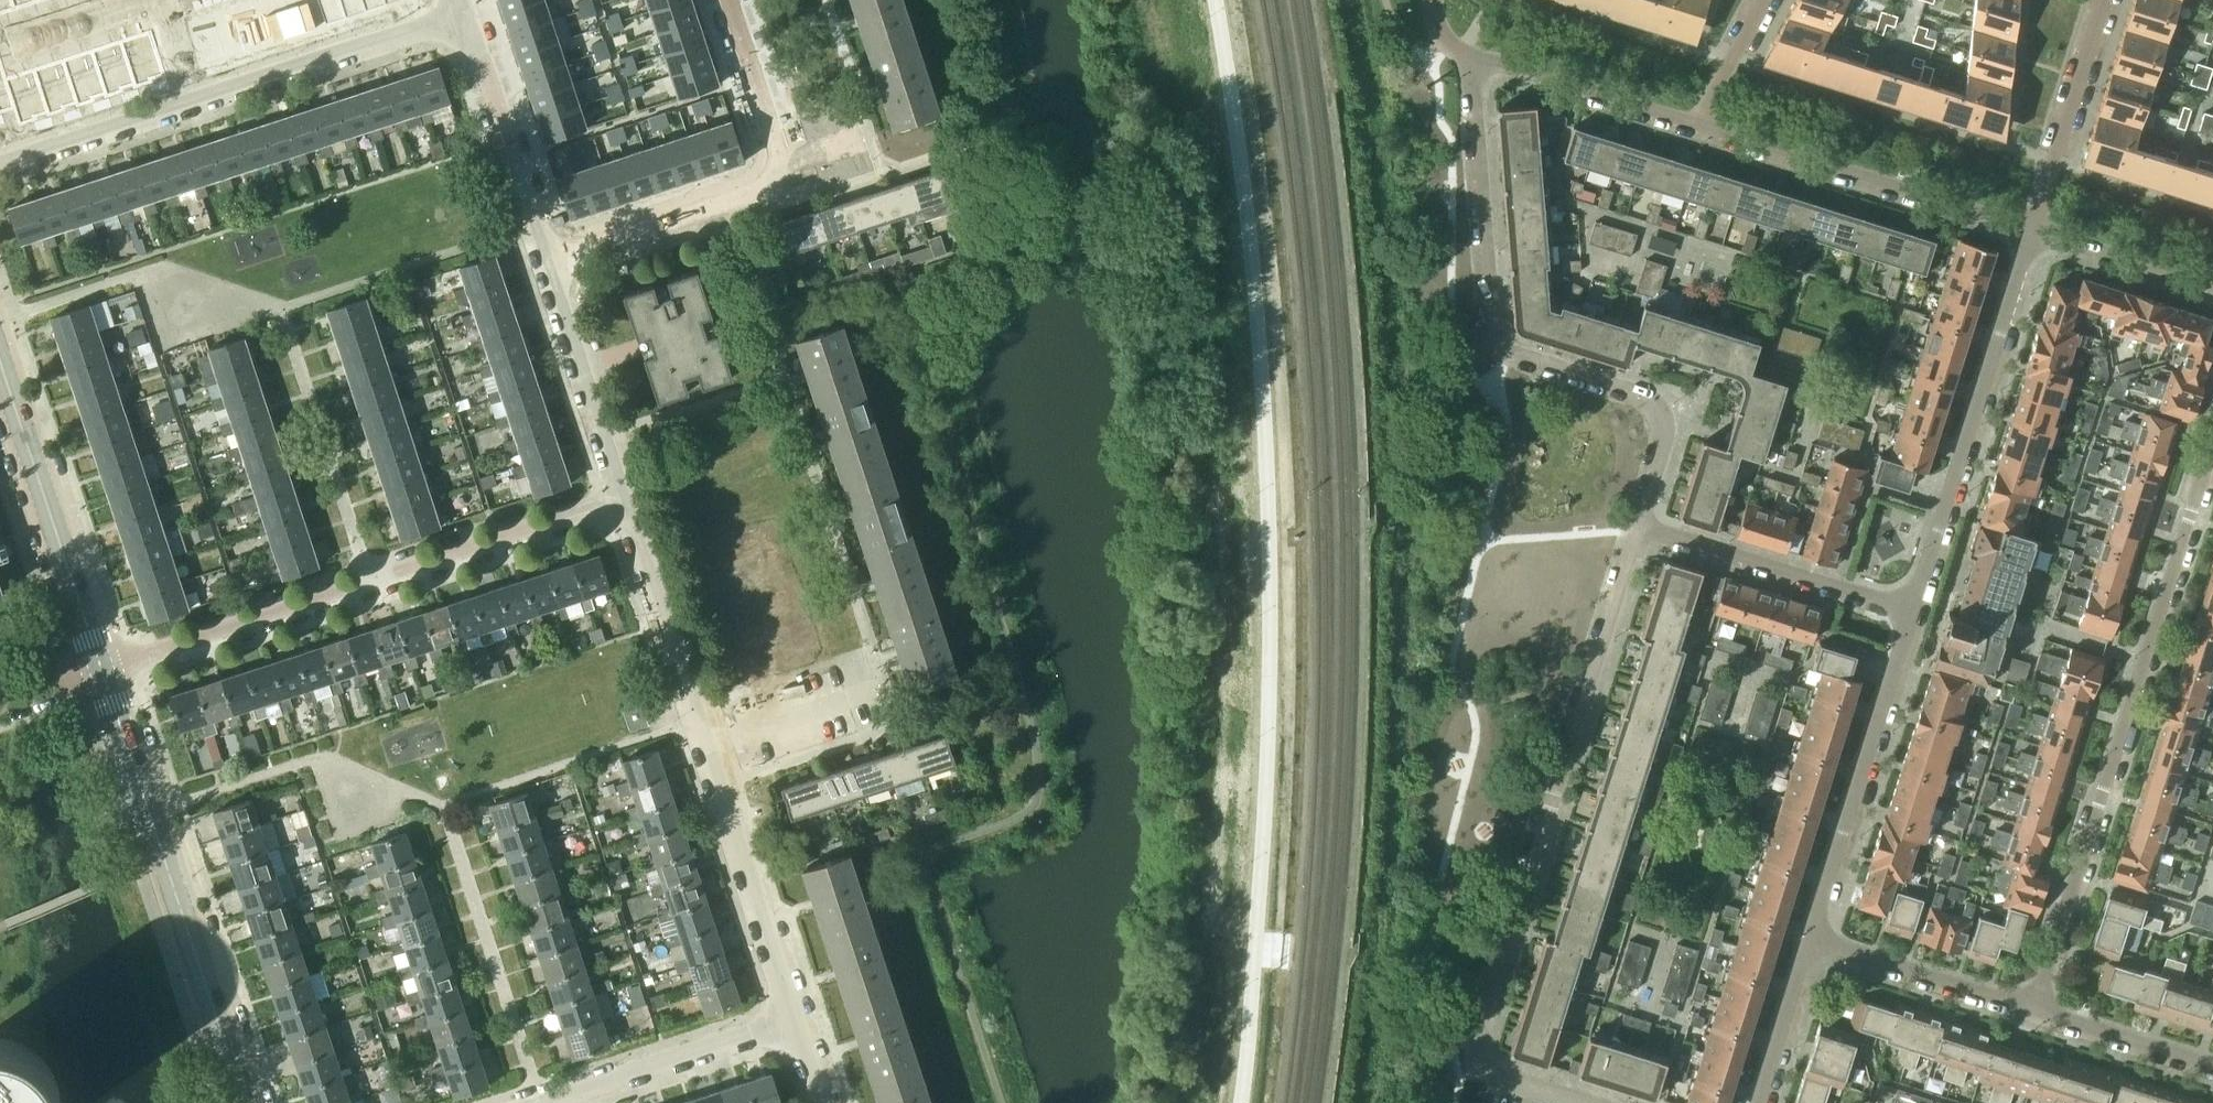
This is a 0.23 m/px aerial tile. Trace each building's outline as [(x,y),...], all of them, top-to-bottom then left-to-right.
[(42,0),(0,0),(0,14),(42,0)] [(253,5),(266,43),(286,37),(274,0),(269,0),(253,5)] [(286,37),(306,30),(296,0),(274,0),(286,37)] [(306,30),(326,24),(318,0),(296,0),(306,30)] [(326,24),(346,17),(340,0),(318,0),(326,24)] [(346,17),(366,11),(363,0),(340,0),(346,17)] [(366,11),(386,4),(385,0),(363,0),(366,11)] [(503,12),(541,0),(498,0),(503,12)] [(503,12),(509,34),(550,21),(543,0),(541,0),(503,12)] [(594,5),(592,0),(582,0),(578,1),(581,10),(594,5)] [(649,12),(687,0),(645,0),(649,12)] [(649,12),(656,34),(697,21),(690,0),(687,0),(649,12)] [(902,0),(851,0),(869,56),(915,41),(902,0)] [(1660,30),(1669,2),(1664,0),(1631,0),(1625,19),(1660,30)] [(1669,2),(1704,13),(1708,0),(1664,0),(1669,2)] [(1811,0),(1797,0),(1788,16),(1830,30),(1841,10),(1811,0)] [(1841,10),(1847,0),(1811,0),(1841,10)] [(2017,18),(2019,0),(1975,0),(1974,4),(2017,18)] [(2131,6),(2174,20),(2180,0),(2133,0),(2131,6)] [(1704,13),(1669,2),(1660,30),(1696,41),(1704,13)] [(2015,40),(2017,18),(1974,4),(1972,27),(2015,40)] [(253,5),(233,12),(245,50),(266,43),(253,5)] [(597,14),(594,5),(581,10),(584,18),(597,14)] [(2167,41),(2174,20),(2131,6),(2125,28),(2167,41)] [(1895,26),(1898,16),(1881,11),(1878,21),(1886,24),(1895,26)] [(233,12),(213,18),(225,56),(245,50),(233,12)] [(621,20),(618,12),(606,16),(608,24),(621,20)] [(1777,36),(1810,47),(1819,50),(1820,49),(1830,30),(1788,16),(1777,36)] [(213,18),(193,25),(205,63),(225,56),(213,18)] [(624,28),(621,20),(608,24),(611,32),(624,28)] [(550,21),(509,34),(516,55),(557,42),(550,21)] [(697,21),(656,34),(663,55),(704,42),(697,21)] [(1886,24),(1878,21),(1875,31),(1883,34),(1886,24)] [(1928,28),(1917,24),(1912,41),(1922,44),(1928,28)] [(1970,50),(2012,63),(2015,40),(1972,27),(1970,50)] [(1938,31),(1928,28),(1922,44),(1933,48),(1938,31)] [(2167,41),(2125,28),(2118,49),(2160,63),(2167,41)] [(15,108),(20,125),(168,76),(152,29),(7,76),(0,54),(0,113),(15,108)] [(2207,30),(2204,41),(2212,43),(2212,40),(2212,32),(2207,30)] [(1801,74),(1810,47),(1777,36),(1763,62),(1801,74)] [(595,52),(608,48),(605,40),(592,44),(595,52)] [(938,111),(915,41),(869,56),(892,126),(938,111)] [(557,42),(516,55),(523,77),(564,64),(557,42)] [(704,42),(663,55),(670,77),(711,63),(704,42)] [(1810,47),(1801,74),(1834,84),(1847,60),(1848,58),(1820,49),(1819,50),(1810,47)] [(611,56),(608,48),(595,52),(598,61),(611,56)] [(1848,58),(1857,61),(1860,51),(1851,48),(1848,58)] [(2154,84),(2160,63),(2118,49),(2111,71),(2154,84)] [(2010,86),(2012,63),(1970,50),(1967,73),(2010,86)] [(1860,51),(1857,61),(1865,63),(1868,53),(1860,51)] [(632,54),(620,59),(622,67),(635,63),(632,54)] [(1911,64),(1922,68),(1925,59),(1914,56),(1911,64)] [(635,63),(622,67),(625,75),(638,71),(635,63)] [(711,63),(670,77),(677,99),(718,86),(711,63)] [(2210,78),(2212,68),(2197,63),(2193,73),(2210,78)] [(564,64),(523,77),(530,98),(571,85),(564,64)] [(1934,67),(1924,64),(1921,72),(1932,75),(1934,67)] [(438,67),(411,76),(427,123),(433,121),(429,107),(449,100),(438,67)] [(1871,96),(1903,106),(1918,80),(1880,68),(1871,96)] [(2154,84),(2111,71),(2104,92),(2147,105),(2154,84)] [(1921,72),(1919,80),(1929,84),(1932,75),(1921,72)] [(1975,97),(2007,108),(2010,86),(1967,73),(1965,94),(1975,97)] [(2193,73),(2190,84),(2207,89),(2210,78),(2193,73)] [(386,84),(401,131),(408,129),(403,115),(417,111),(421,125),(427,123),(411,76),(386,84)] [(609,95),(622,91),(619,82),(606,87),(609,95)] [(386,84),(361,92),(376,139),(382,137),(378,123),(392,119),(396,133),(401,131),(386,84)] [(645,93),(642,84),(629,88),(632,97),(645,93)] [(571,85),(530,98),(537,119),(578,106),(571,85)] [(1966,126),(1975,97),(1965,94),(1940,87),(1932,115),(1966,126)] [(622,91),(609,95),(612,103),(625,99),(622,91)] [(371,141),(376,139),(361,92),(336,100),(351,147),(357,145),(353,132),(367,127),(371,141)] [(2140,127),(2147,105),(2104,92),(2098,114),(2140,127)] [(2004,138),(2007,108),(1975,97),(1966,126),(2004,138)] [(713,111),(709,98),(700,101),(704,114),(713,111)] [(346,149),(351,147),(336,100),(311,108),(326,156),(332,154),(328,140),(342,136),(346,149)] [(704,114),(700,101),(692,104),(696,116),(704,114)] [(2183,105),(2180,116),(2188,119),(2192,108),(2183,105)] [(578,106),(537,119),(544,142),(585,129),(578,106)] [(1497,112),(1499,129),(1536,126),(1535,106),(1501,109),(1500,109),(1499,109),(1498,110),(1497,111),(1497,112)] [(321,157),(326,156),(311,108),(286,117),(301,164),(307,162),(303,148),(316,144),(321,157)] [(670,125),(666,112),(657,115),(662,128),(670,125)] [(2201,122),(2212,126),(2212,115),(2204,112),(2201,122)] [(2140,127),(2098,114),(2091,134),(2134,147),(2140,127)] [(662,128),(657,115),(649,118),(653,130),(662,128)] [(2177,127),(2185,129),(2188,119),(2180,116),(2177,127)] [(295,166),(301,164),(286,117),(261,125),(276,172),(282,170),(278,156),(291,152),(295,166)] [(2201,122),(2197,133),(2212,138),(2212,126),(2201,122)] [(730,123),(707,130),(720,171),(743,164),(730,123)] [(271,174),(276,172),(261,125),(236,133),(251,180),(257,179),(252,165),(266,161),(271,174)] [(628,139),(623,126),(615,129),(619,142),(628,139)] [(1500,148),(1538,145),(1537,133),(1536,126),(1499,129),(1499,135),(1500,148)] [(1564,160),(1588,167),(1598,135),(1574,127),(1564,160)] [(619,142),(615,129),(607,132),(611,144),(619,142)] [(707,130),(686,137),(699,178),(720,171),(707,130)] [(251,180),(236,133),(210,141),(226,189),(232,187),(228,173),(241,169),(245,182),(251,180)] [(2116,173),(2125,145),(2091,134),(2083,162),(2116,173)] [(1612,175),(1622,142),(1598,135),(1588,167),(1612,175)] [(686,137),(665,144),(678,185),(699,178),(686,137)] [(1558,150),(1562,137),(1549,139),(1550,150),(1558,150)] [(433,156),(444,153),(439,140),(428,143),(433,156)] [(585,153),(580,140),(572,143),(576,156),(585,153)] [(226,189),(210,141),(185,149),(201,196),(207,195),(202,181),(216,177),(221,190),(226,189)] [(1636,182),(1646,150),(1622,142),(1612,175),(1636,182)] [(576,156),(572,143),(564,146),(568,159),(576,156)] [(665,144),(643,151),(656,192),(678,185),(665,144)] [(1538,145),(1500,148),(1502,168),(1539,165),(1538,145)] [(2150,183),(2165,157),(2125,145),(2116,173),(2150,183)] [(2165,156),(2168,148),(2157,145),(2155,153),(2165,156)] [(2168,148),(2165,156),(2176,160),(2178,151),(2168,148)] [(201,196),(185,149),(160,157),(176,205),(181,203),(177,190),(191,185),(195,198),(201,196)] [(1660,190),(1670,157),(1646,150),(1636,182),(1660,190)] [(643,151),(622,158),(635,199),(656,192),(643,151)] [(176,205),(160,157),(135,166),(151,213),(156,211),(152,198),(166,193),(170,207),(176,205)] [(1684,197),(1694,165),(1670,157),(1660,190),(1684,197)] [(622,158),(600,165),(613,206),(635,199),(622,158)] [(2198,158),(2196,166),(2206,170),(2209,161),(2198,158)] [(600,165),(579,172),(592,212),(613,206),(600,165)] [(1539,165),(1502,168),(1502,169),(1503,188),(1541,185),(1540,167),(1539,165)] [(1684,197),(1708,205),(1718,172),(1694,165),(1684,197)] [(151,213),(135,166),(110,174),(126,221),(131,220),(127,206),(141,202),(145,215),(151,213)] [(954,209),(940,169),(907,180),(920,220),(954,209)] [(2212,203),(2212,172),(2206,170),(2198,198),(2212,203)] [(579,172),(556,179),(569,220),(592,212),(579,172)] [(1708,205),(1732,212),(1742,180),(1718,172),(1708,205)] [(120,223),(126,221),(110,174),(85,182),(100,229),(106,227),(102,214),(115,210),(120,223)] [(911,223),(920,220),(907,180),(874,191),(884,221),(907,214),(911,223)] [(1571,189),(1573,190),(1577,192),(1580,193),(1581,191),(1582,189),(1584,183),(1574,180),(1571,189)] [(1732,212),(1756,220),(1766,187),(1742,180),(1732,212)] [(100,229),(85,182),(60,190),(75,238),(81,236),(76,223),(90,218),(95,231),(100,229)] [(1541,185),(1503,188),(1504,199),(1505,208),(1543,205),(1542,197),(1541,185)] [(1756,220),(1780,227),(1790,195),(1766,187),(1756,220)] [(1601,197),(1610,199),(1612,190),(1603,188),(1601,197)] [(1577,192),(1576,196),(1593,201),(1596,193),(1582,189),(1581,191),(1580,193),(1577,192)] [(70,240),(75,238),(60,190),(35,198),(50,246),(56,244),(51,231),(65,227),(70,240)] [(852,232),(884,221),(874,191),(842,201),(852,232)] [(1780,227),(1803,235),(1814,202),(1790,195),(1780,227)] [(1607,208),(1610,199),(1601,197),(1598,205),(1607,208)] [(50,246),(35,198),(9,207),(20,241),(40,235),(44,248),(50,246)] [(1565,209),(1564,198),(1555,198),(1556,210),(1565,209)] [(842,201),(809,212),(819,243),(852,232),(842,201)] [(1649,211),(1658,214),(1661,205),(1652,202),(1649,211)] [(1838,210),(1814,202),(1803,235),(1827,242),(1838,210)] [(1543,205),(1505,208),(1507,227),(1544,224),(1543,205)] [(1827,242),(1851,250),(1862,217),(1838,210),(1827,242)] [(1656,223),(1658,214),(1649,211),(1646,220),(1656,223)] [(786,254),(819,243),(809,212),(776,223),(786,254)] [(1674,229),(1677,221),(1662,217),(1660,225),(1674,229)] [(1696,226),(1706,229),(1709,220),(1699,217),(1696,226)] [(1851,250),(1875,257),(1886,225),(1862,217),(1851,250)] [(1603,234),(1606,223),(1596,220),(1592,231),(1603,234)] [(1613,238),(1617,227),(1606,223),(1603,234),(1613,238)] [(1544,224),(1507,227),(1507,229),(1508,247),(1546,244),(1545,227),(1544,224)] [(1875,257),(1899,265),(1910,232),(1886,225),(1875,257)] [(1704,238),(1706,229),(1696,226),(1694,236),(1704,238)] [(1617,227),(1613,238),(1623,241),(1627,230),(1617,227)] [(1623,241),(1634,244),(1637,233),(1627,230),(1623,241)] [(1588,242),(1599,245),(1603,234),(1592,231),(1588,242)] [(1673,256),(1676,236),(1652,231),(1648,251),(1673,256)] [(1935,240),(1910,232),(1899,265),(1925,273),(1935,240)] [(1747,233),(1745,241),(1754,244),(1757,236),(1747,233)] [(934,257),(947,253),(941,234),(928,238),(934,257)] [(1599,245),(1609,249),(1613,238),(1603,234),(1599,245)] [(147,251),(142,237),(134,239),(138,254),(147,251)] [(1609,249),(1620,252),(1623,241),(1613,238),(1609,249)] [(1959,238),(1950,266),(1985,277),(1992,255),(1988,248),(1959,238)] [(1623,241),(1620,252),(1630,255),(1634,244),(1623,241)] [(1751,253),(1754,244),(1745,241),(1742,250),(1751,253)] [(1546,244),(1508,247),(1509,258),(1510,267),(1545,264),(1548,264),(1547,256),(1546,244)] [(1795,248),(1793,256),(1802,259),(1805,250),(1795,248)] [(1931,255),(1928,265),(1939,268),(1942,258),(1931,255)] [(494,256),(459,267),(466,287),(453,292),(455,298),(502,282),(494,256)] [(1799,268),(1802,259),(1793,256),(1790,265),(1799,268)] [(1581,258),(1571,259),(1572,270),(1581,269),(1581,258)] [(1654,269),(1657,261),(1647,258),(1644,266),(1654,269)] [(1572,270),(1571,259),(1562,260),(1563,271),(1572,270)] [(1657,261),(1654,269),(1664,273),(1667,265),(1657,261)] [(874,277),(869,262),(858,265),(863,280),(874,277)] [(1843,263),(1840,271),(1850,274),(1853,266),(1843,263)] [(1545,264),(1510,267),(1512,289),(1512,290),(1530,289),(1529,286),(1546,284),(1545,264)] [(1654,269),(1644,266),(1641,274),(1651,277),(1654,269)] [(1950,266),(1942,293),(1976,304),(1985,277),(1950,266)] [(732,376),(697,269),(667,278),(672,292),(657,297),(653,283),(623,293),(658,400),(688,390),(684,376),(698,372),(702,386),(732,376)] [(1662,281),(1664,273),(1654,269),(1651,277),(1662,281)] [(1847,283),(1850,274),(1840,271),(1838,280),(1847,283)] [(1651,277),(1641,274),(1639,282),(1649,285),(1651,277)] [(832,291),(843,287),(840,276),(829,280),(832,291)] [(1659,289),(1662,281),(1651,277),(1649,285),(1659,289)] [(1889,286),(1898,289),(1901,280),(1891,277),(1889,286)] [(2083,278),(2081,286),(2076,302),(2088,306),(2086,314),(2098,317),(2100,309),(2102,310),(2101,312),(2108,314),(2116,288),(2083,278)] [(429,286),(427,279),(418,282),(420,289),(429,286)] [(502,282),(455,298),(457,303),(470,299),(474,312),(461,316),(463,323),(511,307),(502,282)] [(1578,296),(1583,286),(1574,282),(1569,291),(1578,296)] [(1636,290),(1646,293),(1649,285),(1639,282),(1636,290)] [(1541,299),(1548,299),(1547,286),(1546,285),(1546,284),(1529,286),(1530,289),(1512,290),(1514,322),(1515,324),(1516,327),(1517,328),(1518,331),(1520,332),(1522,333),(1524,333),(1530,335),(1541,299)] [(2070,321),(2076,302),(2081,286),(2079,285),(2073,288),(2073,290),(2054,284),(2042,321),(2086,334),(2088,326),(2070,321)] [(1656,297),(1659,289),(1649,285),(1646,293),(1656,297)] [(1895,298),(1898,289),(1889,286),(1886,295),(1895,298)] [(2147,298),(2116,288),(2108,314),(2110,315),(2106,325),(2112,327),(2107,342),(2113,344),(2117,332),(2122,333),(2123,330),(2136,334),(2147,298)] [(1610,308),(1613,295),(1603,292),(1599,305),(1610,308)] [(1942,293),(1933,320),(1968,330),(1976,304),(1942,293)] [(1695,298),(1685,295),(1681,307),(1691,310),(1695,298)] [(336,336),(373,324),(364,298),(327,310),(336,336)] [(2165,332),(2170,334),(2179,308),(2147,298),(2136,334),(2153,339),(2152,342),(2156,344),(2155,349),(2160,351),(2165,332)] [(1541,299),(1530,335),(1551,342),(1560,311),(1548,308),(1548,299),(1541,299)] [(143,315),(139,303),(125,308),(129,320),(143,315)] [(49,317),(57,343),(94,330),(86,305),(49,317)] [(1560,311),(1551,342),(1570,348),(1582,312),(1562,305),(1560,311)] [(470,342),(472,348),(519,332),(511,307),(463,323),(465,328),(478,324),(483,338),(470,342)] [(1634,343),(1671,355),(1682,319),(1644,307),(1637,329),(1634,343)] [(1733,310),(1723,307),(1720,316),(1730,319),(1733,310)] [(1913,319),(1916,310),(1905,307),(1902,316),(1913,319)] [(2212,318),(2179,308),(2170,334),(2190,340),(2204,343),(2212,318)] [(1916,310),(1913,319),(1923,323),(1926,313),(1916,310)] [(1582,312),(1570,348),(1573,349),(1589,354),(1601,318),(1584,312),(1582,312)] [(1601,318),(1589,354),(1608,360),(1620,324),(1601,318)] [(1706,365),(1716,329),(1682,319),(1671,355),(1706,365)] [(1933,320),(1925,346),(1960,357),(1968,330),(1933,320)] [(2033,345),(2069,356),(2074,341),(2076,342),(2078,338),(2090,341),(2091,336),(2086,334),(2042,321),(2041,320),(2033,345)] [(344,361),(381,349),(373,324),(336,336),(344,361)] [(1628,364),(1634,343),(1637,329),(1620,324),(1608,360),(1625,365),(1626,365),(1627,365),(1628,364)] [(1787,338),(1790,327),(1780,324),(1777,335),(1787,338)] [(819,410),(865,395),(842,325),(796,340),(819,410)] [(1787,338),(1797,342),(1801,331),(1790,327),(1787,338)] [(1741,380),(1741,381),(1752,373),(1749,370),(1758,342),(1716,329),(1706,365),(1730,373),(1732,373),(1734,374),(1736,375),(1737,377),(1739,378),(1741,380)] [(57,343),(66,368),(103,356),(94,330),(57,343)] [(1895,338),(1906,342),(1908,333),(1897,330),(1895,338)] [(1797,342),(1807,345),(1811,334),(1801,331),(1797,342)] [(480,373),(527,357),(519,332),(472,348),(474,353),(487,349),(491,363),(478,367),(480,373)] [(1811,334),(1807,345),(1817,348),(1821,337),(1811,334)] [(1787,338),(1777,335),(1773,346),(1783,349),(1787,338)] [(2165,337),(2162,348),(2170,350),(2173,339),(2165,337)] [(243,338),(208,350),(215,370),(202,374),(204,380),(251,364),(243,338)] [(1797,342),(1787,338),(1783,349),(1793,353),(1797,342)] [(1906,342),(1895,338),(1892,347),(1903,350),(1906,342)] [(2204,343),(2190,340),(2179,373),(2203,380),(2212,349),(2212,346),(2204,343)] [(1793,353),(1804,356),(1807,345),(1797,342),(1793,353)] [(1814,359),(1817,348),(1807,345),(1804,356),(1814,359)] [(2025,371),(2027,372),(2077,387),(2079,382),(2068,378),(2069,372),(2064,371),(2069,356),(2033,345),(2025,371)] [(1925,346),(1916,373),(1951,384),(1960,357),(1925,346)] [(344,361),(352,387),(389,374),(381,349),(344,361)] [(2106,357),(2097,354),(2094,363),(2098,364),(2107,366),(2106,357)] [(66,368),(74,393),(111,381),(103,356),(66,368)] [(488,398),(536,382),(527,357),(480,373),(482,378),(495,374),(499,388),(486,392),(488,398)] [(2128,360),(2131,369),(2142,366),(2139,357),(2128,360)] [(2120,373),(2131,369),(2128,360),(2117,364),(2120,373)] [(1885,372),(1895,375),(1898,364),(1888,361),(1885,372)] [(251,364),(204,380),(206,385),(218,381),(223,394),(210,399),(212,405),(259,389),(251,364)] [(1762,376),(1774,380),(1778,368),(1766,364),(1762,376)] [(1898,364),(1895,375),(1905,378),(1908,368),(1898,364)] [(2098,364),(2096,371),(2108,375),(2108,373),(2107,366),(2098,364)] [(1774,380),(1785,384),(1789,371),(1778,368),(1774,380)] [(1785,384),(1795,387),(1799,375),(1789,371),(1785,384)] [(2108,375),(2096,371),(2094,378),(2106,381),(2108,375)] [(2204,381),(2203,380),(2179,373),(2171,371),(2168,382),(2156,378),(2153,386),(2198,400),(2204,381)] [(2076,392),(2077,387),(2027,372),(2019,395),(2054,406),(2059,391),(2063,392),(2064,388),(2076,392)] [(2119,377),(2129,380),(2136,383),(2139,373),(2134,372),(2121,376),(2119,377)] [(1737,409),(1774,420),(1785,384),(1774,380),(1762,376),(1752,373),(1741,381),(1742,382),(1742,384),(1743,387),(1743,389),(1743,391),(1743,393),(1742,395),(1741,396),(1737,409)] [(1916,373),(1908,400),(1943,411),(1951,384),(1916,373)] [(352,387),(361,412),(398,400),(389,374),(352,387)] [(1809,378),(1799,375),(1795,387),(1805,390),(1806,388),(1809,378)] [(2127,387),(2129,380),(2119,377),(2113,382),(2120,385),(2127,387)] [(74,393),(83,419),(120,406),(111,381),(74,393)] [(497,423),(544,407),(536,382),(488,398),(490,404),(503,399),(508,413),(495,417),(497,423)] [(2120,385),(2113,382),(2109,394),(2116,396),(2120,385)] [(1878,394),(1888,397),(1890,388),(1880,385),(1878,394)] [(2127,387),(2120,385),(2116,396),(2123,398),(2127,387)] [(2150,394),(2163,398),(2159,410),(2192,420),(2198,400),(2153,386),(2150,394)] [(187,401),(182,387),(175,389),(180,403),(187,401)] [(218,424),(220,430),(268,414),(259,389),(212,405),(214,411),(227,406),(231,420),(218,424)] [(1875,402),(1885,405),(1888,397),(1878,394),(1875,402)] [(888,464),(865,395),(819,410),(841,479),(888,464)] [(2053,422),(2050,421),(2054,406),(2019,395),(2012,420),(2062,436),(2064,431),(2052,427),(2053,422)] [(162,421),(176,416),(170,399),(156,404),(162,421)] [(361,412),(369,437),(406,425),(398,400),(361,412)] [(1943,411),(1908,400),(1900,427),(1934,438),(1943,411)] [(2085,408),(2097,412),(2099,405),(2087,401),(2085,408)] [(2129,408),(2109,401),(2107,409),(2127,416),(2129,408)] [(83,419),(91,444),(128,432),(120,406),(83,419)] [(2099,420),(2111,424),(2114,413),(2105,410),(2106,407),(2103,406),(2099,420)] [(503,442),(505,448),(553,432),(544,407),(497,423),(498,428),(512,424),(516,438),(503,442)] [(2083,416),(2095,420),(2097,412),(2085,408),(2083,416)] [(1761,460),(1774,420),(1737,409),(1725,447),(1740,453),(1761,460)] [(2145,413),(2142,424),(2122,418),(2120,427),(2171,443),(2177,423),(2145,413)] [(227,449),(229,455),(276,440),(268,414),(220,430),(222,435),(235,431),(240,445),(227,449)] [(2083,416),(2080,423),(2092,427),(2095,420),(2083,416)] [(1824,417),(1821,427),(1830,430),(1833,420),(1824,417)] [(1792,431),(1795,422),(1785,418),(1782,428),(1792,431)] [(1876,430),(1888,433),(1891,422),(1879,418),(1876,430)] [(1833,420),(1830,430),(1837,432),(1840,422),(1833,420)] [(2061,441),(2062,436),(2012,420),(2004,445),(2039,457),(2044,442),(2047,443),(2049,437),(2061,441)] [(2111,424),(2099,420),(2095,431),(2107,434),(2111,424)] [(1840,422),(1837,432),(1845,434),(1848,424),(1840,422)] [(2092,427),(2080,423),(2078,431),(2090,434),(2092,427)] [(1848,424),(1845,434),(1853,437),(1856,427),(1848,424)] [(414,450),(406,425),(369,437),(377,462),(414,450)] [(1821,427),(1818,437),(1826,440),(1830,430),(1821,427)] [(1853,437),(1861,439),(1864,429),(1856,427),(1853,437)] [(1900,427),(1891,454),(1926,465),(1934,438),(1900,427)] [(2165,462),(2171,443),(2120,427),(2117,435),(2135,440),(2131,452),(2165,462)] [(1830,430),(1826,440),(1834,442),(1837,432),(1830,430)] [(136,457),(128,432),(91,444),(99,469),(136,457)] [(561,457),(553,432),(505,448),(507,453),(520,449),(525,464),(511,468),(513,473),(561,457)] [(1837,432),(1834,442),(1842,444),(1845,434),(1837,432)] [(1845,434),(1842,444),(1850,447),(1853,437),(1845,434)] [(1861,439),(1853,437),(1850,447),(1858,449),(1861,439)] [(284,465),(276,440),(229,455),(231,461),(243,457),(248,470),(235,474),(237,480),(284,465)] [(1732,479),(1740,453),(1725,447),(1705,441),(1704,440),(1703,441),(1702,441),(1702,442),(1694,467),(1732,479)] [(466,457),(462,445),(454,447),(459,460),(466,457)] [(2034,472),(2039,457),(2004,445),(1996,470),(2047,485),(2048,481),(2036,477),(2038,473),(2034,472)] [(2087,459),(2097,462),(2098,461),(2100,451),(2090,448),(2087,459)] [(1784,457),(1795,461),(1798,452),(1787,449),(1784,457)] [(377,462),(385,487),(422,475),(414,450),(377,462)] [(2069,458),(2080,461),(2082,454),(2072,450),(2069,458)] [(2159,481),(2165,462),(2131,452),(2128,463),(2110,458),(2108,465),(2159,481)] [(1926,465),(1891,454),(1890,457),(1879,454),(1872,477),(1908,489),(1915,467),(1924,470),(1926,465)] [(99,469),(108,494),(145,482),(136,457),(99,469)] [(561,457),(513,473),(515,479),(528,475),(535,495),(570,483),(561,457)] [(1793,469),(1795,461),(1784,457),(1782,466),(1793,469)] [(1834,458),(1826,484),(1858,494),(1866,468),(1834,458)] [(2067,465),(2078,468),(2080,461),(2069,458),(2067,465)] [(2097,462),(2087,459),(2084,469),(2095,472),(2097,462)] [(911,534),(888,464),(841,479),(864,549),(911,534)] [(243,499),(245,505),(293,490),(284,465),(237,480),(239,486),(251,481),(256,495),(243,499)] [(2065,472),(2075,476),(2078,468),(2067,465),(2065,472)] [(2123,480),(2119,490),(2152,501),(2159,481),(2108,465),(2105,474),(2123,480)] [(1722,508),(1732,479),(1694,467),(1685,496),(1722,508)] [(1809,482),(1812,472),(1803,470),(1800,480),(1809,482)] [(1988,495),(2023,506),(2028,491),(2032,492),(2033,487),(2045,490),(2047,485),(1996,470),(1988,495)] [(1812,472),(1809,482),(1818,485),(1821,475),(1812,472)] [(2075,476),(2065,472),(2062,480),(2073,483),(2075,476)] [(484,489),(497,484),(494,473),(480,477),(484,489)] [(385,487),(394,512),(431,500),(422,475),(385,487)] [(1773,489),(1777,479),(1767,476),(1764,486),(1773,489)] [(2077,494),(2087,497),(2093,481),(2082,478),(2077,494)] [(1783,492),(1786,481),(1777,479),(1773,489),(1783,492)] [(1792,495),(1795,484),(1786,481),(1783,492),(1792,495)] [(108,494),(116,520),(153,507),(145,482),(108,494)] [(1826,484),(1818,508),(1850,518),(1858,494),(1826,484)] [(252,525),(254,531),(301,515),(293,490),(245,505),(247,511),(260,507),(265,521),(252,525)] [(2146,520),(2152,501),(2119,490),(2116,501),(2100,496),(2097,504),(2146,520)] [(2072,509),(2082,513),(2086,501),(2087,497),(2077,494),(2072,509)] [(2019,522),(2023,506),(1988,495),(1986,500),(1987,500),(1980,521),(2031,536),(2033,531),(2020,527),(2021,522),(2019,522)] [(1716,529),(1722,508),(1685,496),(1680,514),(1679,515),(1680,516),(1680,517),(1681,517),(1682,518),(1716,529)] [(439,526),(431,500),(394,512),(402,538),(439,526)] [(2053,508),(2065,511),(2067,504),(2056,500),(2053,508)] [(1761,543),(1772,510),(1747,502),(1737,535),(1761,543)] [(2111,517),(2107,529),(2140,539),(2146,520),(2097,504),(2094,512),(2111,517)] [(116,520),(125,545),(162,533),(153,507),(116,520)] [(1818,508),(1810,532),(1843,542),(1850,518),(1818,508)] [(2051,515),(2062,518),(2065,511),(2053,508),(2051,515)] [(1761,543),(1786,550),(1797,518),(1772,510),(1761,543)] [(451,522),(448,513),(439,516),(442,525),(451,522)] [(259,550),(261,556),(310,540),(301,515),(254,531),(255,536),(268,532),(273,546),(259,550)] [(2049,522),(2060,526),(2062,518),(2051,515),(2049,522)] [(211,525),(208,516),(196,520),(199,529),(211,525)] [(1793,530),(1804,533),(1807,524),(1796,520),(1793,530)] [(2031,536),(1980,521),(1978,520),(1976,527),(1970,548),(1969,548),(1967,554),(1976,557),(1957,616),(1949,614),(1932,667),(1934,668),(1985,683),(1987,683),(2022,571),(2028,573),(2038,539),(2031,536)] [(1737,534),(1739,525),(1730,522),(1728,531),(1737,534)] [(2060,526),(2049,522),(2046,529),(2058,533),(2060,526)] [(2067,527),(2064,535),(2076,538),(2078,531),(2067,527)] [(2134,559),(2140,539),(2107,529),(2104,539),(2087,534),(2084,543),(2134,559)] [(1843,542),(1810,532),(1802,556),(1835,566),(1843,542)] [(125,545),(133,570),(170,558),(162,533),(125,545)] [(933,604),(911,534),(864,549),(887,619),(933,604)] [(2076,538),(2064,535),(2062,543),(2073,546),(2076,538)] [(318,566),(310,540),(261,556),(263,562),(277,557),(283,577),(318,566)] [(2099,556),(2095,568),(2128,578),(2134,559),(2084,543),(2082,551),(2099,556)] [(2074,553),(2071,561),(2082,564),(2084,556),(2074,553)] [(598,555),(572,563),(587,610),(593,609),(588,595),(609,588),(598,555)] [(233,571),(246,567),(242,556),(229,560),(233,571)] [(133,570),(141,596),(178,583),(170,558),(133,570)] [(1652,599),(1673,606),(1685,565),(1669,560),(1667,560),(1666,560),(1665,561),(1664,562),(1652,599)] [(2082,564),(2071,561),(2068,568),(2079,572),(2082,564)] [(547,571),(562,618),(568,616),(564,604),(577,599),(582,612),(587,610),(572,563),(547,571)] [(1707,572),(1685,565),(1673,606),(1694,612),(1707,572)] [(2122,597),(2128,578),(2095,568),(2092,578),(2075,573),(2073,582),(2090,587),(2123,598),(2123,597),(2122,597)] [(522,580),(537,627),(543,625),(538,612),(552,607),(556,620),(562,618),(547,571),(522,580)] [(2064,609),(2074,577),(2066,575),(2056,607),(2064,609)] [(1712,586),(1721,589),(1724,578),(1715,576),(1712,586)] [(1715,609),(1739,617),(1749,585),(1725,578),(1715,609)] [(497,588),(512,635),(518,633),(513,620),(527,615),(531,629),(537,627),(522,580),(497,588)] [(187,609),(178,583),(141,596),(150,621),(187,609)] [(1739,617),(1763,625),(1773,592),(1749,585),(1739,617)] [(2117,617),(2123,598),(2090,587),(2087,598),(2069,593),(2067,601),(2117,617)] [(506,637),(512,635),(497,588),(471,596),(487,643),(493,641),(489,628),(502,623),(506,637)] [(2204,607),(2212,610),(2212,589),(2210,588),(2204,607)] [(1763,625),(1787,633),(1797,600),(1773,592),(1763,625)] [(481,645),(487,643),(471,596),(446,604),(462,651),(468,649),(463,636),(477,632),(481,645)] [(1641,636),(1647,638),(1683,648),(1694,612),(1673,606),(1652,599),(1641,636)] [(1797,600),(1787,633),(1812,641),(1822,608),(1797,600)] [(2064,610),(2081,616),(2078,627),(2111,637),(2117,617),(2067,601),(2064,610)] [(456,653),(462,651),(446,604),(421,612),(437,659),(442,658),(438,645),(452,640),(456,653)] [(956,674),(933,604),(887,619),(910,689),(956,674)] [(2196,627),(2198,627),(2198,628),(2212,632),(2212,610),(2204,607),(2203,607),(2196,627)] [(430,662),(437,659),(421,612),(396,621),(412,668),(417,666),(412,653),(426,649),(430,662)] [(406,670),(412,668),(396,621),(371,629),(387,676),(392,674),(388,661),(401,657),(406,670)] [(594,644),(605,640),(601,627),(589,631),(594,644)] [(2192,646),(2212,653),(2212,632),(2198,628),(2192,646)] [(380,678),(387,676),(371,629),(346,637),(361,684),(367,683),(363,669),(376,665),(380,678)] [(1716,647),(1725,650),(1728,639),(1719,636),(1716,647)] [(355,686),(361,684),(346,637),(321,645),(336,693),(341,691),(337,678),(351,673),(355,686)] [(1678,686),(1689,650),(1683,648),(1647,638),(1636,673),(1678,686)] [(1737,641),(1728,639),(1725,650),(1733,652),(1737,641)] [(1746,644),(1737,641),(1733,652),(1742,655),(1746,644)] [(1856,654),(1820,642),(1813,666),(1824,669),(1822,674),(1856,685),(1858,679),(1849,676),(1856,654)] [(330,694),(336,693),(321,645),(296,654),(311,701),(317,699),(312,686),(326,681),(330,694)] [(2186,666),(2212,674),(2212,653),(2192,646),(2186,666)] [(2043,650),(2040,659),(2098,677),(2104,658),(2072,648),(2069,658),(2056,655),(2043,650)] [(1772,665),(1776,653),(1767,650),(1763,662),(1772,665)] [(1693,661),(1703,664),(1705,654),(1696,651),(1693,661)] [(1776,653),(1772,665),(1781,668),(1785,656),(1776,653)] [(305,703),(311,701),(296,654),(271,662),(286,709),(291,707),(287,694),(301,689),(305,703)] [(1794,659),(1785,656),(1781,668),(1790,671),(1794,659)] [(2013,657),(2006,679),(2024,684),(2031,662),(2013,657)] [(493,662),(498,676),(508,672),(503,659),(493,662)] [(2059,686),(2092,697),(2098,677),(2040,659),(2037,668),(2051,672),(2063,675),(2059,686)] [(280,711),(286,709),(271,662),(246,670),(261,717),(267,715),(262,702),(276,698),(280,711)] [(2179,685),(2211,695),(2212,688),(2212,674),(2186,666),(2179,685)] [(478,682),(486,680),(481,668),(474,670),(478,682)] [(1983,688),(1985,683),(1934,668),(1927,688),(1926,692),(1961,703),(1965,687),(1969,688),(1971,684),(1983,688)] [(255,719),(261,717),(246,670),(221,678),(236,725),(241,724),(237,710),(251,705),(255,719)] [(1623,715),(1665,728),(1678,686),(1636,673),(1623,715)] [(1856,685),(1822,674),(1813,701),(1848,712),(1856,685)] [(1720,689),(1723,679),(1713,676),(1709,686),(1720,689)] [(381,679),(388,698),(394,696),(387,677),(381,679)] [(221,678),(195,686),(211,733),(216,732),(212,719),(225,714),(230,728),(236,725),(221,678)] [(449,692),(463,687),(460,678),(445,682),(449,692)] [(1723,679),(1720,689),(1731,693),(1734,683),(1723,679)] [(2054,694),(2051,705),(2085,716),(2091,697),(2092,698),(2092,697),(2059,686),(2059,688),(2034,680),(2030,690),(2038,693),(2039,690),(2054,694)] [(2000,696),(2012,700),(2017,685),(2005,681),(2000,696)] [(1690,691),(1700,694),(1703,686),(1693,682),(1690,691)] [(1796,695),(1799,685),(1790,682),(1787,693),(1796,695)] [(355,688),(360,704),(369,701),(363,685),(355,688)] [(1799,685),(1796,695),(1805,698),(1808,687),(1799,685)] [(2211,695),(2179,685),(2174,704),(2212,716),(2212,707),(2207,706),(2211,695)] [(204,735),(211,733),(195,686),(170,695),(181,729),(200,723),(204,735)] [(1720,689),(1709,686),(1706,696),(1717,700),(1720,689)] [(1717,700),(1728,703),(1731,693),(1720,689),(1717,700)] [(1764,703),(1768,692),(1757,689),(1754,699),(1764,703)] [(400,708),(410,705),(406,691),(395,694),(400,708)] [(1697,702),(1700,694),(1690,691),(1687,699),(1697,702)] [(1764,703),(1775,706),(1778,696),(1768,692),(1764,703)] [(1960,719),(1956,718),(1961,703),(1926,692),(1918,718),(1968,734),(1969,728),(1958,724),(1960,719)] [(1717,700),(1706,696),(1703,706),(1714,710),(1717,700)] [(647,724),(639,698),(620,704),(629,730),(647,724)] [(1764,703),(1754,699),(1751,710),(1761,713),(1764,703)] [(1714,710),(1724,713),(1728,703),(1717,700),(1714,710)] [(1848,712),(1813,701),(1805,728),(1839,739),(1848,712)] [(1991,708),(2001,712),(2004,704),(1993,701),(1991,708)] [(2010,709),(2021,713),(2023,705),(2012,702),(2010,709)] [(1761,713),(1772,716),(1775,706),(1764,703),(1761,713)] [(2167,724),(2199,733),(2202,722),(2212,726),(2212,716),(2174,704),(2173,704),(2172,704),(2166,723),(2167,724)] [(2085,716),(2051,705),(2047,717),(2036,713),(2033,721),(2079,735),(2085,716)] [(1714,710),(1703,706),(1700,717),(1710,720),(1714,710)] [(1781,706),(1779,715),(1790,718),(1792,710),(1781,706)] [(2001,712),(1991,708),(1988,716),(1999,719),(2001,712)] [(2008,716),(2019,720),(2021,713),(2010,709),(2008,716)] [(1721,723),(1724,713),(1714,710),(1710,720),(1721,723)] [(1761,713),(1751,710),(1747,720),(1758,723),(1761,713)] [(1772,716),(1761,713),(1758,723),(1769,727),(1772,716)] [(1612,750),(1654,764),(1665,728),(1623,715),(1612,750)] [(1788,727),(1790,718),(1779,715),(1776,724),(1788,727)] [(1997,727),(1999,719),(1988,716),(1986,723),(1997,727)] [(2016,728),(2019,720),(2008,716),(2005,724),(2016,728)] [(1966,739),(1968,734),(1918,718),(1910,742),(1945,753),(1950,738),(1953,739),(1954,735),(1966,739)] [(1758,723),(1747,720),(1744,730),(1755,734),(1758,723)] [(2042,733),(2039,743),(2073,754),(2079,735),(2033,721),(2031,729),(2042,733)] [(1765,737),(1769,727),(1758,723),(1755,734),(1765,737)] [(2195,744),(2199,733),(2167,724),(2161,743),(2205,757),(2207,748),(2195,744)] [(1839,739),(1805,728),(1796,755),(1831,766),(1839,739)] [(1688,732),(1678,729),(1673,744),(1683,747),(1688,732)] [(945,734),(913,744),(923,775),(955,764),(945,734)] [(1787,753),(1790,742),(1778,739),(1775,750),(1787,753)] [(1996,747),(2008,751),(2010,743),(1999,740),(1996,747)] [(1940,768),(1945,753),(1910,742),(1902,766),(1952,782),(1954,777),(1942,774),(1943,769),(1940,768)] [(2067,773),(2073,754),(2039,743),(2035,754),(2020,750),(2017,758),(2067,773)] [(2155,762),(2186,772),(2190,761),(2202,765),(2205,757),(2161,743),(2155,762)] [(913,744),(883,754),(893,784),(923,775),(913,744)] [(1683,747),(1673,744),(1669,758),(1679,761),(1683,747)] [(1996,747),(1994,755),(2006,758),(2008,751),(1996,747)] [(615,785),(617,791),(664,775),(656,750),(621,761),(628,781),(615,785)] [(1600,789),(1642,802),(1654,764),(1612,750),(1600,789)] [(1975,758),(1986,762),(1988,755),(1977,751),(1975,758)] [(883,754),(852,764),(862,794),(893,784),(883,754)] [(1831,766),(1796,755),(1788,782),(1822,793),(1831,766)] [(2003,766),(2006,758),(1994,755),(1992,762),(2003,766)] [(2020,780),(2027,782),(2061,793),(2067,773),(2017,758),(2008,755),(2006,761),(2016,763),(2015,766),(2024,769),(2020,780)] [(222,767),(219,758),(213,760),(216,769),(222,767)] [(1972,766),(1983,769),(1986,762),(1975,758),(1972,766)] [(1665,775),(1652,772),(1649,781),(1671,787),(1678,763),(1669,760),(1665,775)] [(1762,770),(1773,773),(1775,764),(1765,761),(1762,770)] [(2183,784),(2186,772),(2155,762),(2149,782),(2192,796),(2195,788),(2183,784)] [(852,764),(821,774),(831,804),(862,794),(852,764)] [(1951,787),(1952,782),(1902,766),(1894,792),(1929,803),(1934,787),(1937,788),(1939,784),(1951,787)] [(1983,769),(1972,766),(1970,773),(1981,777),(1983,769)] [(1773,773),(1762,770),(1760,778),(1770,782),(1773,773)] [(790,818),(831,804),(821,774),(780,787),(783,797),(784,797),(787,805),(786,806),(790,818)] [(623,810),(625,816),(673,801),(664,775),(617,791),(619,797),(632,792),(636,806),(623,810)] [(1985,786),(1996,789),(1998,782),(1987,778),(1985,786)] [(1648,795),(1661,799),(1665,786),(1652,782),(1648,795)] [(1822,793),(1788,782),(1779,810),(1814,820),(1822,793)] [(2061,793),(2027,782),(2023,794),(2012,790),(2009,798),(2055,812),(2061,793)] [(2143,801),(2174,811),(2177,800),(2190,804),(2192,796),(2149,782),(2143,801)] [(604,794),(616,790),(614,783),(602,787),(604,794)] [(1982,793),(1994,797),(1996,789),(1985,786),(1982,793)] [(1588,825),(1631,838),(1642,802),(1600,789),(1588,825)] [(497,830),(535,818),(526,792),(488,804),(497,830)] [(1924,818),(1929,803),(1894,792),(1887,816),(1937,831),(1938,826),(1926,823),(1928,819),(1924,818)] [(1994,797),(1982,793),(1980,801),(1991,804),(1994,797)] [(1771,808),(1774,797),(1761,794),(1758,804),(1771,808)] [(1661,799),(1648,795),(1644,808),(1657,812),(1661,799)] [(2018,810),(2015,820),(2049,831),(2055,812),(2009,798),(2007,806),(2018,810)] [(250,799),(213,811),(221,837),(259,825),(250,799)] [(681,826),(673,801),(625,816),(627,822),(640,817),(645,831),(631,835),(633,841),(681,826)] [(1959,808),(1970,812),(1972,804),(1961,801),(1959,808)] [(2171,821),(2174,811),(2143,801),(2137,820),(2180,834),(2183,825),(2171,821)] [(540,816),(562,809),(561,803),(538,811),(540,816)] [(952,816),(949,806),(937,810),(940,820),(952,816)] [(1959,808),(1957,816),(1967,819),(1970,812),(1959,808)] [(562,809),(540,816),(542,822),(564,814),(562,809)] [(937,810),(924,814),(927,824),(940,820),(937,810)] [(1814,820),(1779,810),(1771,837),(1806,847),(1814,820)] [(259,825),(278,818),(276,813),(257,819),(259,825)] [(604,813),(593,816),(596,823),(606,820),(604,813)] [(1746,825),(1756,828),(1759,819),(1748,816),(1746,825)] [(1935,836),(1937,831),(1887,816),(1886,817),(1885,816),(1877,841),(1912,852),(1916,837),(1922,838),(1923,833),(1935,836)] [(1965,827),(1967,819),(1957,816),(1954,823),(1965,827)] [(497,830),(505,855),(543,843),(535,818),(497,830)] [(1975,818),(1972,825),(1983,829),(1986,822),(1975,818)] [(2049,831),(2015,820),(2011,832),(2000,829),(1997,836),(2043,850),(2049,831)] [(2137,820),(2131,840),(2160,850),(2162,850),(2166,838),(2177,842),(2180,834),(2137,820)] [(1983,829),(1982,832),(1994,836),(1995,832),(1997,828),(1997,825),(1986,822),(1983,829)] [(299,839),(312,835),(308,824),(295,829),(299,839)] [(221,837),(230,862),(267,850),(259,825),(221,837)] [(1577,863),(1619,876),(1631,838),(1588,825),(1577,863)] [(1756,828),(1746,825),(1743,834),(1754,837),(1756,828)] [(1970,833),(1981,836),(1982,832),(1983,829),(1972,825),(1970,833)] [(689,851),(681,826),(633,841),(635,847),(649,843),(653,856),(640,861),(642,866),(689,851)] [(891,836),(888,826),(876,830),(879,840),(891,836)] [(876,830),(864,834),(867,843),(879,840),(876,830)] [(2200,831),(2198,839),(2209,842),(2211,834),(2200,831)] [(363,868),(365,874),(413,858),(404,832),(370,843),(376,863),(363,868)] [(1979,844),(1981,836),(1970,833),(1968,841),(1979,844)] [(313,835),(304,839),(307,848),(316,844),(313,835)] [(1642,843),(1652,846),(1655,838),(1645,835),(1642,843)] [(2006,849),(2003,859),(2037,870),(2043,850),(1997,836),(1994,846),(2006,849)] [(1806,847),(1771,837),(1762,864),(1797,875),(1806,847)] [(846,848),(843,838),(832,841),(835,851),(846,848)] [(2160,850),(2131,840),(2129,839),(2123,859),(2166,872),(2169,864),(2157,860),(2160,850)] [(2209,842),(2198,839),(2195,847),(2206,851),(2209,842)] [(1907,867),(1912,852),(1877,841),(1869,867),(1870,867),(1897,875),(1907,878),(1910,868),(1907,867)] [(505,855),(513,881),(551,868),(543,843),(505,855)] [(1649,855),(1652,846),(1642,843),(1640,852),(1649,855)] [(1753,863),(1756,852),(1744,848),(1741,859),(1753,863)] [(230,862),(238,887),(275,875),(267,850),(230,862)] [(648,886),(650,892),(698,876),(689,851),(642,866),(643,871),(657,867),(661,882),(648,886)] [(1943,860),(1954,863),(1956,855),(1946,852),(1943,860)] [(802,869),(825,938),(871,923),(848,854),(802,869)] [(553,867),(564,864),(561,856),(550,859),(553,867)] [(371,893),(373,899),(421,883),(413,858),(365,874),(367,879),(380,875),(385,889),(371,893)] [(611,876),(624,871),(619,858),(606,863),(611,876)] [(1960,867),(1970,870),(1972,862),(1962,859),(1960,867)] [(2037,870),(2003,859),(2002,860),(2016,864),(2012,875),(2000,872),(1998,879),(2043,893),(2049,875),(2036,871),(2037,870)] [(2153,877),(2164,881),(2166,872),(2123,859),(2117,879),(2149,890),(2153,877)] [(1941,867),(1951,870),(1954,863),(1943,860),(1941,867)] [(1564,904),(1606,917),(1619,876),(1577,863),(1564,904)] [(1797,875),(1762,864),(1754,891),(1789,902),(1797,875)] [(1885,913),(1897,875),(1870,867),(1858,904),(1884,912),(1884,913),(1885,913)] [(1949,878),(1951,870),(1941,867),(1938,875),(1949,878)] [(1968,877),(1970,870),(1960,867),(1957,874),(1968,877)] [(513,881),(522,906),(560,893),(551,868),(513,881)] [(1728,879),(1739,882),(1741,874),(1731,870),(1728,879)] [(2185,878),(2197,882),(2199,874),(2188,870),(2185,878)] [(626,872),(612,877),(616,889),(630,884),(626,872)] [(1968,877),(1957,874),(1955,882),(1965,885),(1968,877)] [(238,887),(246,912),(284,900),(275,875),(238,887)] [(329,885),(326,875),(319,877),(322,887),(329,885)] [(656,911),(658,917),(706,901),(698,876),(650,892),(652,897),(665,893),(670,906),(656,911)] [(2197,882),(2185,878),(2183,886),(2194,890),(2197,882)] [(1736,891),(1739,882),(1728,879),(1725,887),(1736,891)] [(2006,893),(2003,901),(2037,912),(2043,893),(1998,879),(1995,889),(2006,893)] [(1928,884),(1916,881),(1914,889),(1926,893),(1928,884)] [(380,918),(382,924),(429,908),(421,883),(373,899),(375,904),(388,900),(393,914),(380,918)] [(1947,896),(1956,898),(1959,887),(1951,885),(1947,896)] [(1967,890),(1959,887),(1956,898),(1964,901),(1967,890)] [(2165,920),(2148,914),(2153,899),(2114,887),(2095,950),(2120,958),(2132,923),(2161,933),(2165,920)] [(1911,936),(1923,898),(1897,890),(1885,928),(1911,936)] [(1920,939),(1938,945),(1949,913),(1938,909),(1944,893),(1936,890),(1920,939)] [(1789,902),(1754,891),(1745,918),(1780,929),(1789,902)] [(1624,900),(1634,903),(1637,895),(1626,892),(1624,900)] [(522,906),(530,931),(568,918),(560,893),(522,906)] [(292,925),(284,900),(246,912),(254,938),(292,925)] [(1632,911),(1634,903),(1624,900),(1622,908),(1632,911)] [(2203,925),(2209,903),(2198,900),(2191,922),(2203,925)] [(714,926),(706,901),(658,917),(660,923),(674,918),(678,932),(665,936),(667,942),(714,926)] [(1975,904),(1967,901),(1962,917),(1949,913),(1938,945),(1960,952),(1975,904)] [(2037,912),(2003,901),(2003,903),(2008,904),(2001,924),(2006,925),(2000,945),(2023,952),(2035,914),(2037,915),(2037,912)] [(1736,918),(1740,907),(1727,903),(1723,914),(1736,918)] [(2209,903),(2203,925),(2212,929),(2212,904),(2209,903)] [(1552,939),(1587,953),(1594,955),(1606,917),(1564,904),(1552,939)] [(582,906),(568,910),(570,917),(584,912),(582,906)] [(438,933),(429,908),(382,924),(384,929),(397,925),(402,939),(388,944),(390,949),(438,933)] [(295,924),(317,917),(314,910),(293,917),(295,924)] [(1994,962),(2000,945),(2006,925),(2001,924),(1980,917),(1968,954),(1994,962)] [(576,943),(568,918),(530,931),(538,956),(576,943)] [(1780,929),(1745,918),(1737,945),(1772,956),(1780,929)] [(344,933),(340,921),(329,925),(333,937),(344,933)] [(894,993),(871,923),(825,938),(848,1008),(894,993)] [(254,938),(263,963),(300,950),(292,925),(254,938)] [(673,961),(675,967),(722,951),(714,926),(667,942),(669,947),(682,943),(687,957),(673,961)] [(1713,926),(1711,935),(1722,938),(1724,929),(1713,926)] [(396,968),(398,974),(446,958),(438,933),(390,949),(391,954),(405,950),(410,964),(396,968)] [(1719,947),(1722,938),(1711,935),(1708,943),(1719,947)] [(1538,964),(1580,978),(1587,953),(1552,939),(1546,938),(1538,964)] [(1627,949),(1637,953),(1640,943),(1630,939),(1627,949)] [(647,947),(645,940),(634,943),(636,951),(647,947)] [(1674,953),(1685,956),(1688,945),(1677,942),(1674,953)] [(370,954),(367,943),(356,946),(360,958),(370,954)] [(538,956),(546,981),(584,969),(576,943),(538,956)] [(1651,946),(1640,943),(1637,953),(1648,956),(1651,946)] [(1685,956),(1696,960),(1699,949),(1688,945),(1685,956)] [(1772,956),(1737,945),(1728,972),(1763,983),(1772,956)] [(2178,960),(2187,963),(2192,950),(2182,947),(2178,960)] [(2136,952),(2124,948),(2121,958),(2133,962),(2136,952)] [(594,965),(608,961),(604,949),(590,954),(594,965)] [(1634,963),(1637,953),(1627,949),(1624,960),(1634,963)] [(263,963),(271,988),(308,976),(300,950),(263,963)] [(1597,959),(1609,963),(1612,953),(1600,950),(1597,959)] [(681,986),(683,992),(731,976),(722,951),(675,967),(677,972),(690,968),(695,982),(681,986)] [(1634,963),(1645,966),(1648,956),(1637,953),(1634,963)] [(1685,956),(1674,953),(1671,963),(1682,967),(1685,956)] [(1682,967),(1692,970),(1696,960),(1685,956),(1682,967)] [(2147,968),(2145,973),(2137,999),(2138,999),(2136,1007),(2170,1017),(2182,980),(2187,963),(2178,960),(2166,956),(2160,973),(2147,968)] [(406,999),(454,983),(446,958),(398,974),(400,980),(413,975),(418,989),(404,993),(406,999)] [(1719,972),(1722,962),(1709,958),(1706,969),(1719,972)] [(1606,972),(1609,963),(1597,959),(1594,968),(1606,972)] [(1620,970),(1631,973),(1634,963),(1624,960),(1620,970)] [(2102,988),(2137,999),(2145,973),(2110,961),(2102,988)] [(1634,963),(1631,973),(1642,976),(1645,966),(1634,963)] [(1682,967),(1671,963),(1668,973),(1678,977),(1682,967)] [(1530,990),(1571,1004),(1580,978),(1538,964),(1530,990)] [(1678,977),(1689,980),(1692,970),(1682,967),(1678,977)] [(546,981),(555,1006),(593,994),(584,969),(546,981)] [(1617,980),(1628,983),(1631,973),(1620,970),(1617,980)] [(1763,983),(1728,972),(1720,999),(1755,1010),(1763,983)] [(1638,987),(1642,976),(1631,973),(1628,983),(1638,987)] [(1664,984),(1675,987),(1678,977),(1668,973),(1664,984)] [(317,1001),(308,976),(271,988),(279,1013),(317,1001)] [(739,1002),(731,976),(683,992),(685,997),(698,993),(705,1013),(739,1002)] [(1689,980),(1678,977),(1675,987),(1686,990),(1689,980)] [(2210,989),(2198,1026),(2212,1031),(2212,979),(2210,989)] [(595,993),(614,987),(612,980),(593,986),(595,993)] [(2170,1017),(2198,1026),(2210,989),(2182,980),(2170,1017)] [(1705,992),(1707,984),(1698,981),(1695,989),(1705,992)] [(414,1025),(463,1009),(454,983),(406,999),(408,1005),(422,1001),(426,1014),(412,1019),(414,1025)] [(1661,994),(1672,997),(1675,987),(1664,984),(1661,994)] [(1686,990),(1675,987),(1672,997),(1683,1001),(1686,990)] [(1705,992),(1695,989),(1692,998),(1702,1001),(1705,992)] [(1521,1016),(1563,1029),(1571,1004),(1530,990),(1521,1016)] [(646,1004),(642,991),(630,995),(634,1008),(646,1004)] [(655,1008),(668,1003),(664,992),(651,997),(655,1008)] [(917,1063),(894,993),(848,1008),(871,1078),(917,1063)] [(601,1019),(593,994),(555,1006),(563,1031),(601,1019)] [(1755,1010),(1720,999),(1711,1026),(1746,1037),(1755,1010)] [(1850,1025),(1874,1033),(1883,1006),(1859,999),(1850,1025)] [(1596,1014),(1600,1004),(1590,1000),(1586,1010),(1596,1014)] [(279,1013),(288,1038),(325,1026),(317,1001),(279,1013)] [(1892,1063),(1893,1063),(1911,1007),(1898,1003),(1895,1010),(1883,1006),(1874,1033),(1885,1037),(1883,1041),(1897,1046),(1892,1063)] [(1917,1051),(1925,1053),(1937,1015),(1911,1007),(1893,1063),(1902,1066),(1912,1069),(1917,1051)] [(423,1050),(471,1034),(463,1009),(414,1025),(416,1030),(430,1026),(435,1040),(421,1044),(423,1050)] [(1702,1027),(1706,1016),(1693,1012),(1689,1023),(1702,1027)] [(1630,1028),(1634,1015),(1625,1013),(1621,1025),(1630,1028)] [(1643,1018),(1634,1015),(1630,1028),(1639,1030),(1643,1018)] [(1939,1078),(1945,1079),(1962,1023),(1937,1015),(1925,1053),(1945,1060),(1939,1078)] [(1516,1054),(1552,1065),(1563,1029),(1521,1016),(1512,1047),(1516,1054)] [(1643,1018),(1639,1030),(1648,1033),(1652,1021),(1643,1018)] [(610,1045),(601,1019),(563,1031),(571,1057),(610,1045)] [(1813,1045),(1851,1057),(1858,1034),(1820,1022),(1813,1045)] [(1965,1066),(1976,1070),(1988,1032),(1962,1023),(1945,1079),(1959,1084),(1965,1066)] [(357,1028),(361,1040),(375,1036),(371,1024),(357,1028)] [(288,1038),(296,1063),(333,1051),(325,1026),(288,1038)] [(1746,1037),(1711,1026),(1703,1053),(1738,1064),(1746,1037)] [(396,1031),(389,1033),(393,1047),(401,1044),(396,1031)] [(1976,1070),(1978,1071),(1976,1078),(1991,1084),(1986,1101),(1993,1102),(1994,1102),(2011,1047),(1993,1042),(1996,1034),(1988,1032),(1976,1070)] [(612,1044),(622,1041),(619,1033),(609,1036),(612,1044)] [(431,1075),(479,1059),(471,1034),(423,1050),(425,1055),(438,1051),(443,1065),(429,1069),(431,1075)] [(1616,1085),(1627,1048),(1590,1036),(1582,1062),(1578,1072),(1578,1073),(1616,1085)] [(53,1078),(50,1070),(44,1062),(41,1058),(37,1054),(30,1049),(26,1046),(20,1044),(13,1041),(4,1040),(0,1039),(0,1102),(56,1102),(56,1099),(57,1093),(56,1088),(55,1083),(53,1078)] [(1694,1052),(1696,1044),(1684,1040),(1681,1048),(1694,1052)] [(1806,1067),(1844,1079),(1851,1057),(1813,1045),(1806,1067)] [(2025,1094),(2037,1056),(2011,1047),(1994,1102),(2005,1102),(2010,1089),(2025,1094)] [(1616,1085),(1655,1098),(1667,1061),(1627,1048),(1616,1085)] [(296,1063),(304,1088),(341,1076),(333,1051),(296,1063)] [(1738,1064),(1703,1053),(1695,1080),(1729,1091),(1738,1064)] [(2063,1064),(2037,1056),(2025,1094),(2038,1098),(2037,1102),(2050,1102),(2063,1064)] [(2079,1102),(2091,1064),(2066,1056),(2063,1064),(2050,1102),(2061,1102),(2063,1096),(2079,1102)] [(453,1096),(488,1085),(479,1059),(431,1075),(432,1080),(446,1076),(453,1096)] [(1572,1059),(1569,1069),(1578,1072),(1582,1062),(1572,1059)] [(917,1063),(871,1078),(879,1102),(930,1102),(917,1063)] [(2117,1073),(2091,1064),(2079,1102),(2082,1102),(2107,1102),(2117,1073)] [(344,1075),(353,1072),(351,1066),(342,1069),(344,1075)] [(1902,1066),(1898,1080),(1907,1083),(1912,1069),(1902,1066)] [(1684,1081),(1688,1071),(1675,1067),(1672,1077),(1684,1081)] [(1800,1088),(1826,1096),(1828,1091),(1839,1095),(1844,1079),(1806,1067),(1800,1088)] [(743,1081),(751,1102),(780,1102),(769,1072),(743,1081)] [(2142,1081),(2117,1073),(2107,1102),(2135,1102),(2142,1081)] [(417,1085),(413,1074),(400,1079),(403,1090),(417,1085)] [(309,1102),(344,1102),(350,1101),(347,1094),(341,1076),(304,1088),(309,1102)] [(1449,1081),(1438,1078),(1430,1102),(1431,1102),(1442,1102),(1449,1081)] [(1695,1080),(1687,1102),(1726,1102),(1729,1091),(1695,1080)] [(743,1081),(718,1089),(723,1102),(751,1102),(743,1081)] [(1883,1095),(1886,1084),(1879,1081),(1875,1093),(1883,1095)] [(2168,1089),(2142,1081),(2135,1102),(2164,1102),(2168,1089)] [(1886,1084),(1883,1095),(1890,1098),(1894,1086),(1886,1084)] [(1826,1096),(1800,1088),(1795,1102),(1824,1102),(1826,1096)] [(1907,1090),(1899,1088),(1895,1100),(1903,1102),(1907,1090)] [(718,1089),(693,1097),(695,1102),(723,1102),(718,1089)] [(2194,1097),(2168,1089),(2164,1102),(2192,1102),(2194,1097)] [(361,1090),(347,1094),(350,1101),(364,1097),(361,1090)] [(1919,1094),(1912,1092),(1909,1102),(1917,1102),(1919,1094)] [(1919,1094),(1917,1102),(1924,1102),(1927,1096),(1919,1094)]
